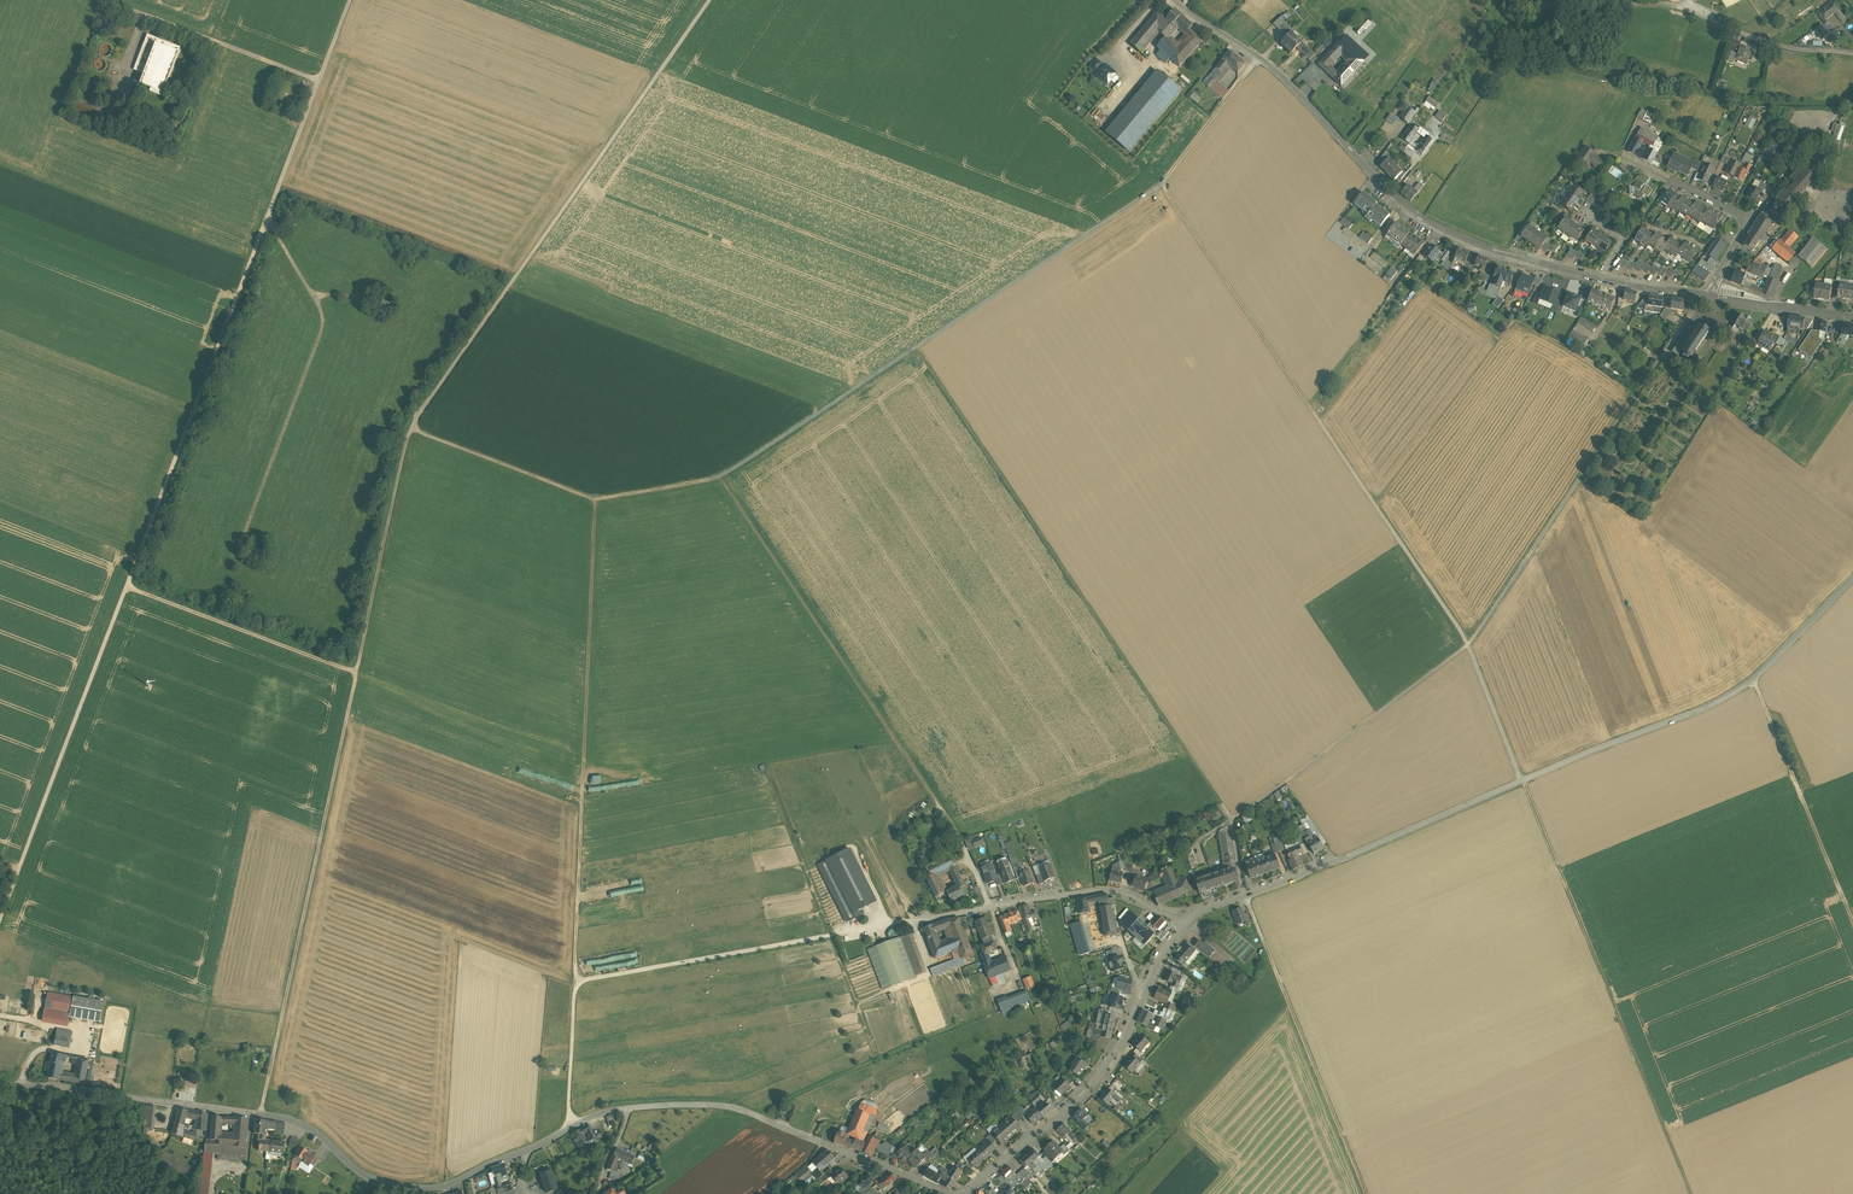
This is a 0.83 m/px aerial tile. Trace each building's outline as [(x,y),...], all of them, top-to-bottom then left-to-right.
[(1833,2),(1818,13),(1826,24),(1825,25),(1826,25),(1829,23),(1827,20),(1835,13),(1842,21),(1845,18),(1833,2)] [(1166,20),(1157,31),(1160,33),(1165,38),(1168,40),(1171,36),(1178,27),(1175,24),(1182,16),(1175,10),(1166,20)] [(1158,13),(1131,45),(1142,54),(1160,33),(1157,31),(1166,20),(1158,13)] [(1193,25),(1182,16),(1175,24),(1178,27),(1186,33),(1189,29),(1193,25)] [(1273,24),(1278,29),(1284,22),(1286,20),(1283,16),(1273,24)] [(1365,20),(1361,25),(1365,28),(1366,29),(1371,24),(1365,20)] [(1295,32),(1284,22),(1278,29),(1288,38),(1292,34),(1295,32)] [(1830,24),(1825,28),(1829,35),(1835,31),(1830,24)] [(1361,25),(1356,30),(1359,34),(1365,28),(1361,25)] [(1825,28),(1824,26),(1823,27),(1823,26),(1823,27),(1817,31),(1817,32),(1817,31),(1822,40),(1823,40),(1827,37),(1826,37),(1829,35),(1825,28)] [(1185,33),(1178,42),(1171,36),(1168,40),(1165,38),(1157,48),(1160,50),(1157,54),(1166,61),(1169,58),(1170,59),(1180,67),(1203,41),(1193,33),(1189,29),(1186,33),(1185,33)] [(1829,35),(1826,37),(1827,37),(1831,43),(1830,43),(1831,43),(1833,41),(1834,43),(1834,44),(1834,43),(1835,44),(1835,43),(1838,41),(1837,39),(1839,37),(1839,38),(1839,37),(1835,31),(1829,35)] [(1295,32),(1292,34),(1288,38),(1282,44),(1291,54),(1297,48),(1301,44),(1304,41),(1295,32)] [(181,48),(148,35),(134,71),(144,74),(140,84),(151,89),(149,93),(162,98),(181,48)] [(1319,54),(1331,41),(1325,35),(1313,49),(1319,54)] [(1346,35),(1340,42),(1346,48),(1348,46),(1352,41),(1346,35)] [(1741,43),(1732,39),(1729,48),(1734,50),(1734,48),(1737,50),(1739,46),(1740,46),(1741,43)] [(1369,56),(1352,41),(1348,46),(1364,61),(1369,56)] [(1329,67),(1339,56),(1341,54),(1349,62),(1345,66),(1353,73),(1356,70),(1364,61),(1348,46),(1346,48),(1340,42),(1332,50),(1319,65),(1325,71),(1329,74),(1334,79),(1337,75),(1332,70),(1329,67)] [(1315,57),(1301,44),(1297,48),(1311,61),(1315,57)] [(1740,46),(1739,46),(1737,50),(1733,60),(1746,65),(1748,60),(1750,61),(1751,56),(1749,56),(1752,51),(1740,46)] [(1733,60),(1737,50),(1734,48),(1734,50),(1729,48),(1724,61),(1732,64),(1733,60)] [(1770,50),(1761,48),(1758,61),(1767,62),(1770,50)] [(1245,64),(1230,51),(1222,60),(1228,65),(1237,73),(1245,64)] [(1097,60),(1090,67),(1096,72),(1101,66),(1102,65),(1097,60)] [(1222,60),(1216,68),(1222,73),(1228,65),(1222,60)] [(1116,75),(1105,66),(1103,68),(1101,66),(1097,71),(1099,73),(1097,76),(1108,85),(1116,75)] [(1337,75),(1334,79),(1342,86),(1352,75),(1353,73),(1345,66),(1337,75)] [(1222,73),(1216,68),(1210,74),(1212,76),(1216,80),(1222,73)] [(1154,72),(1106,132),(1129,152),(1179,91),(1154,72)] [(1229,91),(1216,80),(1212,76),(1210,74),(1203,82),(1223,99),(1229,91)] [(1179,77),(1176,83),(1185,88),(1189,81),(1179,77)] [(1192,92),(1189,97),(1194,101),(1198,95),(1192,92)] [(1436,108),(1439,104),(1430,97),(1427,101),(1432,105),(1436,108)] [(1409,107),(1404,103),(1399,109),(1404,113),(1401,117),(1406,121),(1405,122),(1408,124),(1418,110),(1415,108),(1412,112),(1408,108),(1409,107)] [(1638,117),(1643,120),(1647,112),(1642,109),(1638,117)] [(1436,117),(1442,122),(1446,116),(1440,111),(1436,117)] [(1643,120),(1650,124),(1655,116),(1647,112),(1643,120)] [(1386,120),(1393,125),(1398,119),(1391,114),(1386,120)] [(1747,116),(1743,125),(1751,128),(1755,120),(1747,116)] [(1841,126),(1834,123),(1832,129),(1832,131),(1835,132),(1834,135),(1837,136),(1838,133),(1841,126)] [(1412,125),(1402,139),(1409,144),(1417,132),(1419,130),(1413,126),(1412,125)] [(1641,127),(1636,137),(1642,140),(1647,131),(1641,127)] [(1419,130),(1417,132),(1425,138),(1426,138),(1427,136),(1428,134),(1420,128),(1419,130)] [(1647,131),(1642,140),(1643,140),(1651,144),(1654,146),(1656,141),(1655,141),(1658,136),(1647,131)] [(1760,141),(1762,134),(1755,132),(1753,139),(1760,141)] [(1415,148),(1422,154),(1432,139),(1427,136),(1426,138),(1425,138),(1420,146),(1417,144),(1415,148)] [(1628,152),(1635,155),(1638,148),(1643,140),(1642,140),(1636,137),(1628,152)] [(1651,144),(1649,148),(1657,153),(1659,149),(1654,146),(1651,144)] [(1591,149),(1586,146),(1581,154),(1580,153),(1576,159),(1579,161),(1578,162),(1585,167),(1588,163),(1587,163),(1588,160),(1592,163),(1597,157),(1597,156),(1590,150),(1591,149)] [(1635,155),(1643,160),(1647,152),(1638,148),(1635,155)] [(1657,153),(1649,148),(1647,152),(1643,160),(1651,164),(1652,163),(1659,166),(1660,163),(1661,160),(1655,157),(1657,153)] [(1764,149),(1754,169),(1762,173),(1765,167),(1763,166),(1766,161),(1775,167),(1778,161),(1777,160),(1781,155),(1770,148),(1768,151),(1764,149)] [(1381,159),(1385,163),(1389,159),(1390,159),(1392,157),(1386,151),(1381,159)] [(1693,164),(1684,160),(1685,158),(1674,153),(1667,168),(1668,168),(1671,170),(1674,172),(1676,169),(1679,171),(1679,172),(1688,176),(1691,168),(1693,164)] [(1746,153),(1741,162),(1746,164),(1747,164),(1748,164),(1753,156),(1746,153)] [(1721,162),(1727,165),(1730,158),(1724,156),(1721,162)] [(1597,157),(1592,163),(1595,165),(1593,167),(1598,170),(1604,162),(1597,157)] [(1385,163),(1380,167),(1387,174),(1396,166),(1390,159),(1389,159),(1385,163)] [(1691,168),(1698,171),(1701,164),(1695,161),(1693,164),(1691,168)] [(1740,165),(1732,161),(1726,173),(1734,177),(1738,168),(1740,165)] [(1714,168),(1705,164),(1700,174),(1698,179),(1707,184),(1714,168)] [(1748,234),(1750,235),(1743,246),(1753,252),(1759,241),(1762,243),(1775,222),(1778,218),(1780,220),(1805,191),(1804,190),(1816,176),(1802,165),(1789,180),(1794,183),(1787,192),(1785,190),(1775,201),(1777,203),(1770,211),(1767,209),(1762,214),(1761,213),(1748,234)] [(1396,166),(1387,174),(1394,181),(1399,176),(1402,173),(1396,166)] [(1745,171),(1738,168),(1734,177),(1742,182),(1747,172),(1745,171)] [(1651,185),(1646,182),(1647,181),(1639,175),(1636,180),(1631,187),(1630,186),(1629,187),(1631,195),(1634,195),(1641,199),(1644,195),(1649,199),(1654,193),(1657,189),(1654,187),(1653,185),(1651,185)] [(1630,186),(1631,187),(1636,180),(1630,176),(1625,183),(1630,186)] [(1727,182),(1717,177),(1713,187),(1723,191),(1727,182)] [(1766,185),(1760,182),(1757,189),(1760,191),(1762,192),(1766,185)] [(1413,190),(1417,194),(1423,187),(1419,183),(1413,190)] [(1413,190),(1408,185),(1401,194),(1410,202),(1417,194),(1413,190)] [(1584,194),(1573,186),(1569,192),(1580,200),(1584,194)] [(1757,189),(1752,187),(1746,197),(1755,202),(1760,191),(1757,189)] [(1674,195),(1668,191),(1667,194),(1661,202),(1667,206),(1674,195)] [(1580,200),(1569,192),(1565,198),(1575,206),(1580,200)] [(1664,192),(1657,201),(1661,203),(1661,202),(1667,194),(1664,192)] [(1377,203),(1363,193),(1354,204),(1368,215),(1376,205),(1377,203)] [(1680,199),(1674,195),(1667,206),(1673,210),(1675,208),(1674,208),(1680,200),(1680,199)] [(1575,206),(1565,198),(1561,204),(1571,212),(1575,206)] [(1688,202),(1681,198),(1680,199),(1680,200),(1674,208),(1675,208),(1680,212),(1688,202)] [(1693,206),(1688,202),(1680,212),(1686,217),(1688,215),(1694,206),(1693,206)] [(1701,208),(1695,204),(1693,206),(1694,206),(1688,215),(1693,219),(1701,208)] [(1389,215),(1376,205),(1368,215),(1367,216),(1381,227),(1389,215)] [(1706,212),(1701,208),(1693,219),(1700,223),(1701,221),(1707,212),(1706,212)] [(1714,215),(1708,211),(1706,212),(1707,212),(1701,221),(1707,225),(1714,215)] [(1714,215),(1707,225),(1713,229),(1720,219),(1714,215)] [(1340,223),(1349,229),(1353,223),(1344,217),(1340,223)] [(1565,218),(1558,229),(1564,233),(1572,222),(1565,218)] [(1572,222),(1564,233),(1570,237),(1577,227),(1572,222)] [(1401,226),(1396,223),(1388,234),(1401,245),(1410,233),(1404,228),(1401,226)] [(1522,235),(1523,236),(1522,237),(1527,241),(1535,230),(1529,226),(1522,235)] [(1584,231),(1577,227),(1570,237),(1576,241),(1584,231)] [(1642,228),(1635,239),(1641,243),(1649,233),(1642,228)] [(1593,229),(1586,240),(1592,244),(1599,234),(1593,229)] [(1535,230),(1527,241),(1533,245),(1541,235),(1535,230)] [(1790,230),(1780,241),(1788,248),(1798,237),(1790,230)] [(1359,238),(1368,244),(1372,238),(1364,232),(1359,238)] [(1410,233),(1401,245),(1406,248),(1414,237),(1410,233)] [(1654,237),(1649,233),(1641,243),(1647,247),(1649,245),(1655,237),(1654,237)] [(1605,238),(1599,234),(1592,244),(1598,248),(1605,238)] [(1655,237),(1649,245),(1655,249),(1662,238),(1656,234),(1654,237),(1655,237)] [(1541,235),(1533,245),(1540,249),(1540,248),(1544,243),(1547,239),(1541,235)] [(1414,237),(1406,248),(1410,252),(1419,240),(1414,237)] [(1605,238),(1598,248),(1604,253),(1611,242),(1605,238)] [(1662,238),(1655,249),(1661,253),(1663,250),(1663,249),(1668,243),(1668,242),(1662,238)] [(1706,254),(1711,257),(1707,263),(1702,259),(1697,265),(1693,271),(1706,280),(1710,274),(1709,273),(1713,268),(1714,269),(1719,262),(1717,260),(1727,246),(1725,245),(1726,242),(1721,238),(1719,241),(1717,239),(1713,245),(1712,244),(1710,246),(1711,247),(1706,254)] [(1676,243),(1670,239),(1668,242),(1668,243),(1663,249),(1663,250),(1669,254),(1676,243)] [(1798,256),(1812,267),(1826,250),(1812,239),(1798,256)] [(1424,244),(1419,240),(1410,252),(1415,255),(1424,244)] [(1779,240),(1772,249),(1787,262),(1795,254),(1788,248),(1780,241),(1779,240)] [(1676,243),(1669,254),(1675,258),(1678,254),(1682,247),(1676,243)] [(1691,248),(1685,244),(1682,247),(1678,254),(1683,258),(1691,248)] [(1432,245),(1424,256),(1432,262),(1434,259),(1438,262),(1440,259),(1443,254),(1440,251),(1432,245)] [(1691,248),(1683,258),(1690,263),(1697,252),(1691,248)] [(1466,261),(1469,253),(1458,249),(1453,263),(1452,265),(1463,269),(1464,268),(1466,261)] [(1443,254),(1440,259),(1443,262),(1446,259),(1450,253),(1446,250),(1443,254)] [(1488,260),(1478,256),(1475,265),(1474,267),(1476,268),(1480,269),(1479,271),(1483,273),(1488,260)] [(1453,263),(1446,259),(1441,265),(1448,270),(1452,265),(1453,263)] [(1766,270),(1753,264),(1746,272),(1762,279),(1766,270)] [(1385,276),(1391,280),(1398,271),(1392,267),(1385,276)] [(1514,275),(1497,268),(1493,278),(1495,279),(1493,286),(1500,288),(1503,282),(1510,285),(1514,275)] [(1781,272),(1773,269),(1769,278),(1777,281),(1781,272)] [(1739,273),(1735,271),(1731,281),(1740,286),(1742,282),(1745,276),(1739,273)] [(1478,278),(1485,283),(1489,277),(1483,273),(1478,278)] [(1534,280),(1522,275),(1515,292),(1522,295),(1524,291),(1529,293),(1533,284),(1534,280)] [(1534,280),(1533,284),(1538,287),(1543,280),(1535,277),(1534,280)] [(1777,281),(1769,278),(1764,290),(1762,294),(1770,298),(1777,281)] [(1753,285),(1742,282),(1740,286),(1751,290),(1753,285)] [(1824,285),(1816,284),(1816,288),(1814,296),(1814,299),(1822,300),(1824,285)] [(1497,296),(1500,289),(1490,285),(1487,292),(1497,296)] [(1764,290),(1753,285),(1751,290),(1762,294),(1764,290)] [(1831,286),(1824,285),(1822,300),(1830,301),(1832,289),(1832,286),(1831,286)] [(1840,285),(1839,290),(1838,298),(1847,299),(1849,286),(1840,285)] [(1546,307),(1553,290),(1544,286),(1541,295),(1539,300),(1538,303),(1546,307)] [(1588,300),(1593,290),(1585,287),(1581,297),(1588,300)] [(1553,290),(1546,307),(1552,309),(1554,306),(1556,301),(1560,292),(1553,290)] [(1615,299),(1593,290),(1588,300),(1587,302),(1610,312),(1615,299)] [(1637,293),(1625,291),(1624,298),(1623,300),(1635,303),(1637,293)] [(1497,296),(1487,292),(1486,295),(1497,300),(1499,297),(1497,296)] [(1580,298),(1568,294),(1563,307),(1575,312),(1580,298)] [(1663,298),(1650,296),(1649,301),(1646,301),(1646,302),(1645,310),(1644,312),(1662,314),(1666,308),(1662,308),(1663,298)] [(1492,305),(1498,309),(1504,301),(1499,297),(1497,300),(1492,305)] [(1683,301),(1672,299),(1671,310),(1670,313),(1677,315),(1677,311),(1683,312),(1684,303),(1683,301)] [(1645,310),(1646,302),(1643,300),(1637,309),(1645,310)] [(1561,302),(1556,301),(1554,306),(1552,309),(1552,311),(1556,313),(1561,302)] [(1660,318),(1664,321),(1670,313),(1671,310),(1666,308),(1662,314),(1660,318)] [(1740,328),(1739,329),(1743,332),(1744,331),(1747,333),(1754,323),(1742,315),(1735,325),(1740,328)] [(1596,327),(1582,317),(1578,323),(1592,332),(1596,327)] [(1795,334),(1797,318),(1789,317),(1787,333),(1795,334)] [(1805,319),(1797,318),(1795,334),(1799,335),(1800,329),(1803,330),(1804,329),(1805,319)] [(1814,320),(1805,319),(1804,329),(1808,329),(1814,320)] [(1828,322),(1818,321),(1817,331),(1821,332),(1826,333),(1828,322)] [(1695,323),(1680,343),(1678,342),(1672,352),(1678,356),(1682,351),(1683,352),(1683,356),(1682,357),(1682,358),(1683,357),(1687,359),(1687,361),(1687,359),(1691,358),(1693,359),(1691,361),(1695,364),(1696,362),(1697,363),(1701,358),(1700,357),(1701,357),(1700,356),(1700,357),(1696,354),(1695,354),(1698,349),(1699,349),(1700,349),(1699,348),(1702,344),(1703,344),(1702,343),(1705,339),(1706,339),(1707,338),(1706,338),(1707,337),(1707,338),(1707,337),(1708,335),(1709,335),(1708,334),(1709,333),(1710,334),(1710,333),(1709,333),(1710,333),(1709,332),(1709,331),(1708,332),(1706,330),(1706,329),(1705,330),(1703,329),(1704,327),(1703,328),(1700,326),(1701,326),(1700,325),(1700,326),(1695,323)] [(1847,336),(1852,337),(1852,326),(1843,325),(1842,330),(1840,330),(1840,332),(1842,332),(1841,335),(1837,341),(1844,346),(1847,342),(1845,340),(1847,336)] [(1584,345),(1587,340),(1573,330),(1570,336),(1584,345)] [(1736,333),(1732,330),(1726,338),(1730,342),(1736,333)] [(1764,331),(1760,338),(1757,343),(1763,347),(1770,335),(1767,333),(1764,331)] [(1812,331),(1799,350),(1811,359),(1824,340),(1820,337),(1821,332),(1812,331)] [(1773,337),(1770,335),(1763,347),(1769,351),(1776,339),(1773,337)] [(1784,339),(1780,337),(1775,344),(1779,346),(1784,339)] [(1787,341),(1784,339),(1779,346),(1783,348),(1787,341)] [(350,732),(345,745),(352,747),(356,734),(350,732)] [(1311,820),(1303,825),(1305,829),(1306,831),(1307,832),(1311,829),(1310,826),(1313,823),(1311,820)] [(1300,832),(1305,829),(1303,825),(1295,830),(1297,834),(1300,832)] [(1321,835),(1315,827),(1311,829),(1317,837),(1321,835)] [(1305,829),(1300,832),(1304,838),(1307,843),(1312,840),(1307,832),(1306,831),(1305,829)] [(1317,837),(1311,829),(1307,832),(1312,840),(1317,837)] [(1226,832),(1218,833),(1223,863),(1230,862),(1226,832)] [(1301,840),(1297,834),(1294,835),(1298,846),(1299,845),(1299,846),(1300,846),(1304,844),(1301,840)] [(1324,848),(1317,837),(1312,840),(1319,851),(1324,848)] [(981,838),(973,841),(975,847),(983,844),(981,838)] [(1279,838),(1273,840),(1275,843),(1278,853),(1284,850),(1281,841),(1280,841),(1279,838)] [(1319,851),(1312,840),(1307,843),(1314,854),(1319,851)] [(1298,846),(1287,850),(1288,851),(1287,851),(1289,857),(1290,857),(1291,858),(1288,859),(1288,860),(1299,856),(1304,854),(1302,849),(1301,849),(1300,846),(1299,846),(1299,845),(1298,846)] [(1191,846),(1184,848),(1191,869),(1198,867),(1191,846)] [(862,909),(877,902),(851,849),(818,865),(847,922),(864,914),(862,909)] [(1014,850),(1008,852),(1010,859),(1016,857),(1014,850)] [(1275,855),(1266,859),(1270,872),(1280,868),(1275,855)] [(950,856),(932,865),(937,875),(950,869),(955,867),(950,856)] [(1299,856),(1288,860),(1292,870),(1303,866),(1299,856)] [(1016,857),(1010,859),(1013,866),(1016,865),(1019,864),(1016,857)] [(1006,883),(1014,880),(1006,858),(997,862),(1001,873),(1006,883)] [(1266,859),(1256,862),(1261,875),(1270,872),(1266,859)] [(1040,869),(1051,865),(1049,861),(1033,867),(1036,876),(1041,874),(1040,869)] [(1119,861),(1113,865),(1112,871),(1121,873),(1121,869),(1119,861)] [(1135,865),(1126,861),(1124,861),(1125,870),(1125,871),(1131,873),(1133,869),(1135,865)] [(1256,862),(1246,866),(1251,879),(1261,875),(1256,862)] [(996,878),(991,864),(981,868),(984,875),(987,883),(996,881),(996,880),(996,878)] [(1024,867),(1019,864),(1016,865),(1019,873),(1025,871),(1024,867)] [(932,865),(927,868),(930,875),(931,878),(937,875),(932,865)] [(1016,865),(1013,866),(1018,879),(1021,877),(1019,873),(1016,865)] [(1054,876),(1051,865),(1040,869),(1041,874),(1044,881),(1045,881),(1050,879),(1050,877),(1054,876)] [(925,866),(916,870),(920,879),(925,877),(926,877),(930,875),(927,868),(925,866)] [(1171,868),(1162,872),(1164,877),(1168,887),(1171,892),(1180,888),(1176,880),(1171,868)] [(1231,868),(1212,874),(1217,888),(1235,881),(1231,868)] [(1025,871),(1019,873),(1021,877),(1024,886),(1033,883),(1028,869),(1025,871)] [(1133,869),(1131,873),(1137,875),(1143,878),(1145,874),(1133,869)] [(1121,873),(1112,871),(1110,881),(1120,883),(1122,873),(1121,873)] [(1162,872),(1148,878),(1150,882),(1164,877),(1162,872)] [(1041,874),(1036,876),(1039,885),(1045,883),(1045,881),(1044,881),(1041,874)] [(1212,874),(1195,880),(1199,893),(1217,888),(1212,874)] [(931,878),(930,875),(926,877),(929,885),(940,879),(937,875),(931,878)] [(1143,878),(1137,875),(1132,886),(1144,891),(1148,880),(1143,878)] [(960,877),(955,880),(957,884),(958,886),(959,888),(965,886),(960,877)] [(1184,877),(1176,880),(1180,888),(1183,895),(1191,892),(1184,877)] [(940,879),(929,885),(936,898),(938,897),(946,893),(940,879)] [(958,886),(957,884),(945,890),(946,892),(947,892),(948,894),(952,902),(963,896),(959,888),(958,886)] [(1168,887),(1158,892),(1159,894),(1154,896),(1158,906),(1174,899),(1171,892),(1168,887)] [(1180,888),(1171,892),(1174,899),(1183,895),(1180,888)] [(611,893),(582,896),(582,902),(612,898),(611,893)] [(1107,894),(1086,898),(1087,903),(1108,900),(1107,895),(1107,894)] [(1086,898),(1078,900),(1080,914),(1089,912),(1087,903),(1086,898)] [(1027,905),(1019,907),(1023,920),(1027,919),(1032,917),(1030,913),(1027,905)] [(1111,906),(1100,908),(1101,912),(1103,926),(1104,932),(1105,937),(1115,935),(1111,906)] [(1242,909),(1233,912),(1238,925),(1245,922),(1247,921),(1244,914),(1242,909)] [(1015,912),(1007,914),(1011,924),(1022,920),(1019,911),(1015,912)] [(1039,919),(1036,911),(1030,913),(1032,917),(1033,921),(1039,919)] [(1140,920),(1130,911),(1120,922),(1133,935),(1143,924),(1140,921),(1140,920)] [(1101,912),(1089,915),(1091,928),(1103,926),(1101,912)] [(1007,914),(1003,916),(1003,917),(999,919),(1005,934),(1011,932),(1008,925),(1011,924),(1007,914)] [(1150,915),(1146,919),(1151,923),(1155,919),(1150,915)] [(1151,924),(1152,925),(1158,929),(1165,921),(1158,916),(1151,924)] [(959,918),(947,920),(954,938),(965,934),(962,925),(959,918)] [(986,918),(976,922),(978,927),(972,929),(973,934),(979,932),(979,930),(989,927),(986,918)] [(1027,919),(1023,920),(1027,933),(1031,931),(1027,919)] [(954,938),(947,920),(942,922),(944,928),(944,929),(948,940),(954,938)] [(1081,922),(1071,925),(1080,955),(1089,952),(1081,922)] [(1151,923),(1147,927),(1154,934),(1156,932),(1150,927),(1152,925),(1151,924),(1151,923)] [(938,924),(924,929),(931,947),(940,944),(935,932),(940,930),(938,924)] [(1143,924),(1133,935),(1136,938),(1145,945),(1154,934),(1147,927),(1143,924)] [(989,927),(979,930),(979,932),(983,940),(992,936),(993,936),(989,927)] [(1162,933),(1158,938),(1161,941),(1169,932),(1166,929),(1164,932),(1162,933)] [(912,934),(902,937),(904,944),(914,940),(912,934)] [(954,938),(948,940),(940,944),(931,947),(935,959),(952,952),(954,959),(955,960),(961,957),(962,959),(974,955),(965,934),(954,938)] [(992,936),(983,940),(984,945),(994,941),(992,936)] [(900,937),(869,950),(884,989),(917,977),(916,976),(914,970),(904,944),(902,937),(900,937)] [(1141,949),(1145,945),(1136,938),(1133,941),(1141,949)] [(914,940),(904,944),(914,970),(924,966),(914,940)] [(984,945),(981,946),(984,953),(985,955),(987,954),(998,950),(994,941),(984,945)] [(1206,942),(1203,945),(1199,941),(1194,947),(1209,959),(1216,950),(1206,942)] [(1188,942),(1184,948),(1190,952),(1194,947),(1188,942)] [(1183,949),(1181,947),(1177,952),(1179,953),(1183,957),(1187,953),(1187,952),(1183,949)] [(1194,947),(1190,952),(1184,948),(1183,949),(1187,952),(1187,953),(1191,956),(1197,949),(1194,947)] [(580,966),(636,956),(635,950),(579,960),(580,966)] [(1109,960),(1116,957),(1114,950),(1107,952),(1109,960)] [(1006,957),(991,963),(987,954),(985,955),(984,953),(981,954),(990,979),(1011,970),(1006,957)] [(1187,953),(1183,957),(1179,953),(1174,959),(1182,966),(1185,962),(1187,963),(1190,959),(1189,958),(1191,956),(1187,953)] [(1108,960),(1112,972),(1123,968),(1119,956),(1116,957),(1109,960),(1108,960)] [(954,959),(930,969),(933,976),(964,964),(962,959),(961,957),(955,960),(954,959)] [(924,966),(914,970),(916,976),(927,972),(926,972),(924,966)] [(1177,974),(1168,971),(1164,980),(1173,984),(1177,975),(1177,974)] [(1177,975),(1173,984),(1179,986),(1182,978),(1183,977),(1177,975)] [(1031,977),(1024,980),(1027,989),(1034,986),(1031,977)] [(1132,981),(1119,978),(1118,978),(1119,979),(1117,988),(1130,991),(1132,981)] [(1173,984),(1170,989),(1176,993),(1178,989),(1177,989),(1179,986),(1173,984)] [(1159,989),(1155,997),(1167,1003),(1171,994),(1159,989)] [(1027,992),(999,1003),(1002,1011),(1006,1009),(1030,1000),(1027,992)] [(73,997),(48,993),(45,1009),(70,1013),(73,997)] [(1118,996),(1112,995),(1109,1007),(1120,1009),(1121,1006),(1122,1006),(1123,1001),(1122,1001),(1123,998),(1118,996)] [(104,1002),(74,996),(73,997),(70,1013),(70,1017),(100,1022),(104,1002)] [(1166,1008),(1165,1007),(1161,1016),(1161,1017),(1166,1019),(1168,1020),(1170,1015),(1172,1011),(1166,1008)] [(70,1013),(45,1009),(42,1023),(68,1028),(70,1017),(70,1013)] [(1143,1010),(1137,1021),(1146,1026),(1152,1014),(1143,1010)] [(1116,1016),(1106,1014),(1105,1021),(1104,1026),(1113,1028),(1116,1016)] [(1100,1018),(1095,1016),(1094,1023),(1102,1025),(1103,1021),(1100,1020),(1100,1018)] [(1161,1017),(1156,1026),(1163,1030),(1167,1023),(1167,1022),(1166,1021),(1166,1019),(1161,1017)] [(1069,1020),(1059,1025),(1062,1032),(1072,1027),(1069,1020)] [(1094,1023),(1090,1022),(1089,1028),(1092,1029),(1091,1033),(1093,1034),(1099,1035),(1101,1036),(1104,1026),(1102,1025),(1094,1023)] [(1113,1028),(1104,1026),(1101,1036),(1110,1039),(1113,1028)] [(73,1033),(57,1030),(56,1036),(71,1039),(73,1033)] [(71,1039),(56,1036),(54,1045),(69,1049),(71,1039)] [(1141,1036),(1136,1042),(1135,1042),(1133,1044),(1137,1048),(1141,1051),(1144,1048),(1143,1047),(1148,1041),(1141,1036)] [(1098,1039),(1091,1037),(1089,1047),(1096,1048),(1098,1039)] [(1141,1051),(1137,1048),(1133,1052),(1139,1058),(1143,1053),(1141,1051)] [(1139,1058),(1133,1052),(1131,1055),(1132,1056),(1140,1063),(1143,1060),(1139,1058)] [(67,1056),(52,1054),(51,1060),(62,1062),(66,1063),(67,1056)] [(1140,1063),(1132,1056),(1123,1066),(1132,1073),(1140,1063)] [(75,1076),(60,1074),(59,1080),(83,1085),(88,1060),(79,1058),(77,1065),(75,1076)] [(1088,1066),(1091,1063),(1085,1058),(1082,1061),(1087,1065),(1087,1066),(1088,1066)] [(1082,1061),(1079,1059),(1070,1070),(1079,1077),(1087,1066),(1087,1065),(1082,1061)] [(62,1062),(51,1060),(48,1078),(59,1080),(60,1074),(62,1062)] [(1073,1082),(1067,1076),(1063,1080),(1069,1086),(1073,1082)] [(1063,1080),(1062,1078),(1054,1086),(1062,1094),(1070,1086),(1069,1086),(1063,1080)] [(1108,1088),(1100,1098),(1107,1104),(1110,1101),(1115,1095),(1116,1094),(1108,1088)] [(1038,1095),(1032,1101),(1033,1105),(1041,1098),(1038,1095)] [(1121,1100),(1115,1095),(1110,1101),(1116,1105),(1121,1100)] [(858,1110),(874,1116),(877,1109),(861,1102),(858,1110)] [(1045,1102),(1037,1110),(1043,1117),(1044,1117),(1052,1110),(1045,1102)] [(156,1107),(146,1106),(144,1128),(154,1129),(156,1107)] [(1043,1117),(1035,1107),(1025,1115),(1034,1125),(1043,1117)] [(188,1110),(179,1108),(175,1124),(184,1126),(186,1117),(188,1110)] [(1087,1116),(1081,1109),(1073,1116),(1079,1123),(1083,1120),(1087,1116)] [(206,1131),(206,1126),(207,1113),(199,1112),(188,1110),(186,1117),(198,1119),(198,1125),(197,1125),(194,1125),(193,1134),(202,1137),(202,1131),(206,1131)] [(874,1116),(858,1110),(848,1134),(857,1138),(856,1139),(862,1142),(868,1129),(870,1125),(874,1116)] [(1023,1118),(1019,1110),(1011,1117),(1016,1124),(1023,1118)] [(956,1119),(960,1115),(956,1111),(951,1115),(956,1119)] [(964,1114),(967,1119),(972,1116),(968,1111),(964,1114)] [(879,1118),(874,1116),(870,1125),(875,1127),(879,1118)] [(222,1117),(212,1117),(211,1140),(216,1141),(220,1141),(220,1134),(222,1122),(222,1117)] [(1011,1117),(999,1128),(1008,1139),(1020,1128),(1016,1124),(1011,1117)] [(248,1119),(235,1118),(235,1123),(234,1135),(233,1147),(246,1149),(248,1119)] [(267,1121),(256,1119),(254,1134),(261,1134),(265,1135),(267,1126),(267,1121)] [(1088,1126),(1083,1120),(1079,1123),(1085,1130),(1088,1126)] [(920,1121),(913,1126),(917,1132),(924,1127),(920,1121)] [(285,1123),(277,1122),(276,1128),(275,1134),(283,1135),(285,1123)] [(887,1133),(889,1127),(878,1122),(875,1127),(887,1133)] [(184,1126),(175,1124),(172,1134),(181,1136),(182,1131),(184,1126)] [(1071,1131),(1064,1124),(1057,1130),(1063,1138),(1068,1134),(1071,1131)] [(580,1130),(572,1134),(579,1146),(583,1144),(584,1147),(597,1139),(594,1134),(585,1139),(582,1134),(587,1131),(590,1135),(594,1133),(589,1125),(580,1130)] [(897,1137),(904,1132),(901,1127),(894,1132),(897,1137)] [(1008,1139),(999,1128),(993,1132),(993,1133),(998,1138),(997,1138),(998,1139),(1002,1144),(1008,1139)] [(998,1138),(993,1133),(993,1132),(992,1130),(989,1133),(990,1134),(995,1142),(998,1139),(997,1138),(998,1138)] [(193,1134),(182,1131),(181,1136),(203,1142),(204,1138),(193,1134)] [(1077,1138),(1071,1131),(1068,1134),(1073,1141),(1077,1138)] [(847,1134),(838,1132),(835,1144),(843,1146),(845,1139),(847,1134)] [(234,1135),(220,1134),(220,1141),(216,1141),(215,1146),(220,1146),(233,1147),(234,1135)] [(995,1142),(990,1134),(986,1138),(988,1141),(989,1141),(992,1144),(995,1142)] [(869,1136),(862,1151),(872,1156),(880,1141),(876,1140),(869,1136)] [(292,1137),(290,1145),(297,1146),(298,1139),(292,1137)] [(265,1140),(260,1139),(259,1151),(267,1152),(268,1140),(265,1140)] [(856,1139),(845,1139),(843,1146),(852,1148),(856,1139)] [(862,1142),(856,1139),(852,1148),(862,1151),(865,1142),(862,1142)] [(211,1140),(206,1140),(203,1166),(212,1167),(213,1152),(218,1153),(219,1153),(220,1146),(215,1146),(216,1141),(211,1140)] [(285,1143),(268,1140),(267,1152),(271,1152),(282,1154),(284,1154),(285,1143)] [(1106,1149),(1110,1145),(1104,1140),(1100,1143),(1106,1149)] [(988,1141),(977,1151),(984,1160),(996,1149),(992,1144),(989,1141),(988,1141)] [(1053,1141),(1044,1149),(1045,1150),(1053,1159),(1062,1151),(1060,1148),(1053,1141)] [(882,1145),(878,1151),(887,1157),(892,1152),(889,1150),(891,1146),(886,1142),(882,1145)] [(1066,1147),(1064,1145),(1060,1148),(1062,1151),(1065,1155),(1070,1150),(1069,1149),(1068,1148),(1066,1147)] [(233,1147),(220,1146),(219,1153),(240,1155),(246,1156),(246,1149),(233,1147)] [(301,1147),(293,1160),(300,1164),(302,1161),(308,1151),(301,1147)] [(908,1149),(905,1147),(897,1155),(901,1159),(901,1161),(903,1162),(905,1163),(907,1160),(914,1153),(911,1149),(908,1149)] [(629,1155),(616,1148),(610,1162),(607,1169),(612,1171),(615,1165),(618,1158),(626,1162),(629,1155)] [(935,1148),(931,1153),(934,1156),(939,1151),(935,1148)] [(917,1149),(914,1153),(907,1160),(911,1163),(913,1166),(915,1168),(919,1164),(920,1165),(925,1159),(926,1158),(925,1156),(917,1149)] [(1039,1156),(1034,1150),(1027,1156),(1037,1167),(1039,1165),(1041,1164),(1036,1159),(1039,1156)] [(1053,1159),(1045,1150),(1042,1153),(1046,1157),(1050,1162),(1052,1163),(1054,1160),(1053,1159)] [(315,1156),(308,1151),(302,1161),(309,1166),(310,1164),(315,1156)] [(828,1151),(808,1167),(816,1176),(821,1172),(820,1171),(835,1159),(828,1151)] [(934,1156),(928,1161),(932,1164),(935,1161),(942,1154),(939,1151),(934,1156)] [(984,1160),(977,1151),(968,1159),(967,1159),(969,1161),(974,1167),(975,1168),(984,1160)] [(929,1152),(925,1156),(926,1158),(925,1159),(928,1162),(928,1161),(934,1156),(931,1153),(929,1152)] [(219,1153),(218,1153),(218,1160),(239,1162),(240,1155),(219,1153)] [(644,1161),(646,1156),(640,1153),(638,1159),(644,1161)] [(634,1157),(629,1155),(626,1162),(630,1164),(634,1157)] [(318,1158),(315,1156),(310,1164),(313,1166),(318,1158)] [(1037,1167),(1027,1156),(1020,1161),(1026,1168),(1029,1165),(1033,1170),(1037,1167)] [(1050,1162),(1046,1157),(1042,1160),(1047,1165),(1050,1162)] [(300,1164),(293,1160),(291,1168),(297,1170),(300,1164)] [(948,1171),(941,1166),(935,1161),(932,1164),(931,1164),(939,1170),(938,1170),(940,1171),(943,1173),(948,1176),(952,1171),(950,1169),(948,1171)] [(974,1167),(969,1161),(965,1165),(966,1166),(971,1170),(974,1167)] [(628,1165),(622,1162),(619,1167),(615,1165),(612,1171),(620,1174),(623,1175),(628,1165)] [(965,1165),(959,1162),(956,1167),(962,1171),(966,1166),(965,1165)] [(504,1163),(491,1167),(494,1178),(499,1176),(507,1174),(504,1163)] [(939,1170),(931,1164),(928,1169),(941,1176),(941,1175),(939,1173),(940,1171),(938,1170),(939,1170)] [(1041,1168),(1039,1165),(1037,1167),(1033,1170),(1036,1174),(1042,1169),(1041,1168)] [(203,1166),(199,1193),(208,1193),(212,1167),(203,1166)] [(806,1166),(801,1171),(805,1176),(810,1172),(806,1166)] [(952,1171),(948,1176),(949,1177),(956,1181),(962,1172),(962,1171),(956,1167),(955,1166),(952,1171)] [(1009,1166),(1001,1173),(1006,1180),(1014,1172),(1009,1166)] [(546,1193),(557,1189),(550,1167),(545,1169),(546,1172),(540,1174),(546,1193)] [(848,1176),(841,1168),(834,1173),(832,1175),(832,1176),(839,1184),(848,1176)] [(1024,1168),(1019,1172),(1024,1177),(1025,1178),(1030,1174),(1024,1168)] [(831,1169),(824,1174),(828,1179),(832,1176),(832,1175),(834,1173),(831,1169)] [(928,1169),(924,1175),(937,1183),(941,1176),(928,1169)] [(612,1171),(609,1179),(616,1182),(620,1174),(612,1171)] [(805,1176),(801,1171),(797,1174),(801,1179),(805,1176)] [(821,1172),(816,1176),(818,1179),(824,1174),(822,1171),(821,1172)] [(896,1178),(891,1172),(881,1181),(886,1187),(896,1178)] [(1069,1172),(1065,1177),(1071,1182),(1075,1178),(1069,1172)] [(874,1181),(868,1173),(857,1182),(863,1189),(864,1189),(865,1188),(869,1184),(869,1185),(874,1181)] [(824,1174),(818,1179),(822,1184),(828,1179),(824,1174)] [(501,1184),(499,1176),(494,1178),(499,1193),(512,1190),(510,1182),(501,1184)] [(956,1181),(949,1177),(943,1186),(950,1190),(956,1181)] [(1026,1179),(1021,1183),(1026,1188),(1029,1186),(1031,1184),(1028,1181),(1026,1179)] [(1004,1190),(1002,1189),(999,1193),(1012,1193),(1014,1191),(1009,1185),(1004,1190)]
